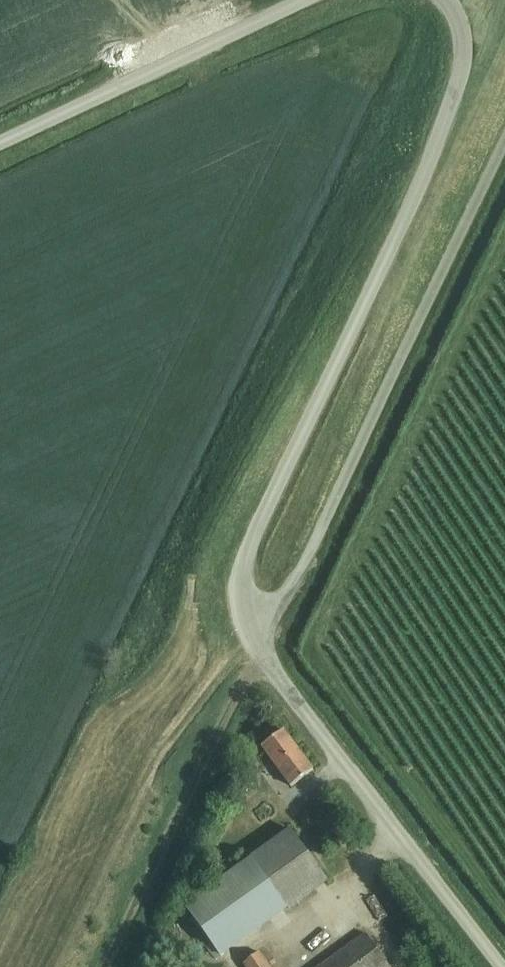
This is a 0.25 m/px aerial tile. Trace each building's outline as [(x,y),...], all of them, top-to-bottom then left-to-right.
[(291,787),(313,770),(284,730),(262,747),(291,787)] [(222,958),(328,881),(290,830),(184,906),(222,958)] [(366,934),(321,966),(390,966),(366,934)] [(260,953),(243,965),(245,966),(270,966),(260,953)]
